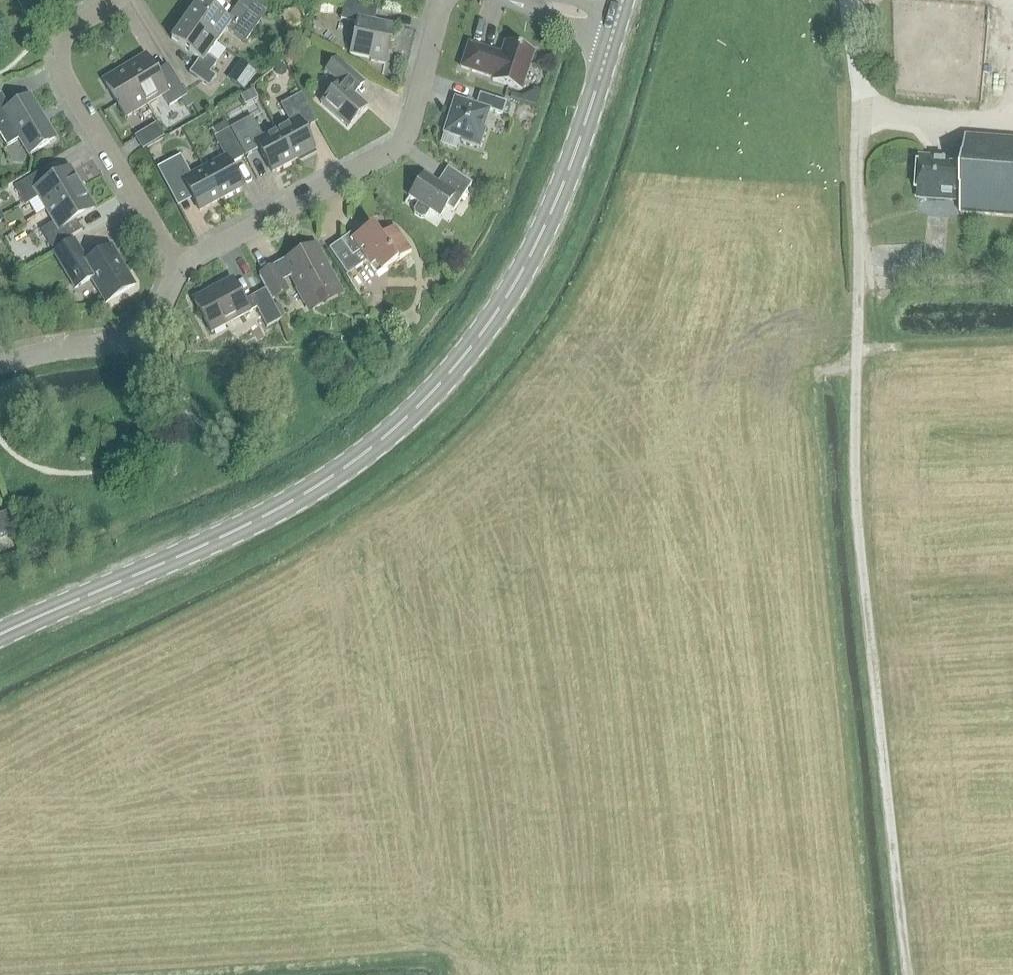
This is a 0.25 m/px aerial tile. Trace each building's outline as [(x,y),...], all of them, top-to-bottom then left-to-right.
[(184,20),(216,42),(225,29),(244,43),(258,22),(236,6),(226,19),(199,0),(198,0),(184,20)] [(384,64),(393,25),(374,21),(376,7),(343,4),(340,19),(355,23),(349,54),(370,59),(370,61),(384,64)] [(207,55),(216,42),(184,20),(170,39),(198,59),(188,73),(208,86),(215,76),(209,72),(217,62),(207,55)] [(468,44),(460,67),(492,78),(491,80),(520,90),(533,52),(504,43),(500,54),(468,44)] [(145,55),(124,68),(146,104),(161,95),(168,106),(186,96),(170,70),(158,77),(145,55)] [(364,84),(353,74),(335,58),(324,70),(338,83),(320,103),(347,127),(366,106),(354,95),(364,84)] [(243,59),(232,78),(250,88),(261,70),(243,59)] [(146,104),(124,68),(102,81),(124,117),(146,104)] [(289,122),(275,129),(292,161),(295,159),(299,161),(315,153),(303,129),(317,122),(301,92),(279,104),(289,122)] [(501,114),(505,102),(479,93),(475,105),(454,98),(443,133),(461,139),(460,141),(478,147),(484,129),(482,128),(488,110),(501,114)] [(0,107),(0,136),(6,146),(18,139),(28,155),(55,139),(29,95),(2,111),(0,107)] [(292,161),(275,129),(262,136),(251,116),(229,128),(244,156),(258,148),(271,172),(292,161)] [(155,122),(132,137),(140,150),(163,136),(155,122)] [(224,156),(202,167),(220,199),(241,188),(228,165),(243,157),(228,128),(213,136),(224,156)] [(964,136),(962,158),(941,156),(940,159),(916,157),(913,195),(957,199),(956,213),(1012,217),(1012,140),(964,136)] [(198,211),(220,199),(202,167),(190,174),(180,155),(156,167),(171,196),(186,188),(198,211)] [(423,174),(408,196),(417,202),(412,210),(413,214),(420,218),(424,217),(429,210),(439,216),(445,207),(452,211),(471,183),(447,167),(436,183),(423,174)] [(38,197),(46,209),(81,189),(68,168),(50,179),(44,168),(14,187),(25,205),(38,197)] [(81,189),(46,209),(53,222),(40,230),(51,248),(81,230),(75,220),(93,209),(81,189)] [(364,230),(361,226),(328,248),(346,275),(366,261),(375,275),(410,251),(393,226),(379,236),(371,225),(364,230)] [(105,303),(134,285),(110,246),(86,261),(73,240),(52,253),(74,288),(90,279),(105,303)] [(307,305),(337,289),(314,245),(261,274),(273,296),(285,290),(280,280),(290,274),(298,288),(295,290),(303,303),(305,302),(307,305)] [(281,319),(271,301),(264,289),(243,300),(231,278),(192,299),(210,333),(255,308),(266,327),(281,319)]
